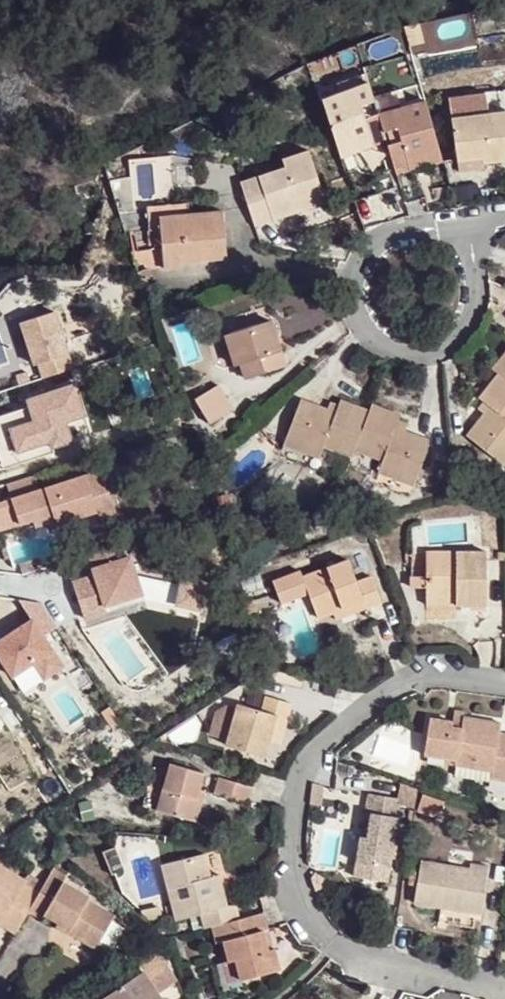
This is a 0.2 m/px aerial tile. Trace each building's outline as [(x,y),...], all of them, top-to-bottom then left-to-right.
[(388,145),(385,134),(378,113),(364,118),(361,107),(375,102),(368,83),(319,99),(340,160),(353,156),(350,145),(370,139),(373,150),(388,145)] [(430,167),(445,163),(426,98),(378,113),(385,134),(397,129),(400,144),(389,149),(398,177),(415,172),(412,163),(428,158),(430,167)] [(460,159),(483,156),(484,162),(504,158),(504,108),(453,118),(460,159)] [(353,156),(373,150),(370,139),(350,145),(353,156)] [(238,177),(253,223),(271,216),(270,210),(301,200),(302,206),(321,200),(304,146),(279,156),(282,164),(238,177)] [(483,156),(460,159),(459,159),(461,170),(485,166),(484,162),(483,156)] [(412,163),(415,172),(430,167),(428,158),(412,163)] [(270,210),(271,216),(302,206),(301,200),(270,210)] [(193,202),(150,203),(151,223),(164,222),(164,213),(193,212),(193,202)] [(166,265),(184,265),(183,253),(208,251),(208,258),(210,258),(228,257),(226,211),(193,212),(164,213),(164,222),(166,265)] [(183,253),(184,265),(211,264),(210,258),(208,258),(208,251),(183,253)] [(57,314),(21,325),(34,369),(39,367),(43,381),(75,372),(57,314)] [(287,366),(274,320),(228,334),(237,365),(244,364),(248,378),(287,366)] [(493,368),(501,375),(504,378),(504,354),(493,368)] [(501,375),(480,399),(484,402),(490,407),(484,414),(466,434),(501,462),(504,457),(504,378),(501,375)] [(231,410),(218,385),(194,398),(207,423),(231,410)] [(0,418),(0,459),(3,470),(95,440),(77,386),(26,402),(28,409),(0,418)] [(326,445),(353,455),(356,449),(369,412),(339,401),(337,406),(334,413),(326,410),(302,401),(285,443),(322,457),(326,445)] [(334,413),(337,406),(330,402),(326,410),(334,413)] [(490,407),(484,402),(478,409),(484,414),(490,407)] [(371,406),(369,412),(356,449),(383,460),(378,472),(414,485),(431,443),(404,432),(395,429),(399,420),(400,417),(371,406)] [(408,424),(399,420),(395,429),(404,432),(408,424)] [(0,497),(0,536),(34,525),(36,533),(103,512),(105,519),(120,515),(106,469),(42,489),(37,473),(5,484),(8,495),(0,497)] [(424,590),(426,554),(412,554),(410,589),(424,590)] [(455,599),(455,606),(484,608),(487,557),(426,554),(424,590),(424,598),(455,599)] [(92,576),(72,582),(84,621),(107,614),(105,609),(143,597),(131,557),(90,569),(92,576)] [(316,617),(330,612),(360,602),(362,611),(380,604),(371,577),(357,581),(350,562),(304,577),(301,570),(273,580),(284,603),(309,594),(316,617)] [(424,605),(455,606),(455,599),(424,598),(424,605)] [(0,645),(0,655),(15,678),(35,665),(45,680),(64,668),(42,635),(56,626),(41,603),(17,602),(32,624),(0,645)] [(360,602),(330,612),(333,620),(362,611),(360,602)] [(32,695),(44,681),(30,670),(19,683),(32,695)] [(274,689),(269,706),(284,710),(295,714),(301,697),(274,689)] [(284,710),(269,706),(245,698),(232,739),(271,751),(277,733),(284,710)] [(295,714),(284,710),(277,733),(288,737),(295,714)] [(468,723),(467,730),(457,728),(458,721),(436,718),(431,756),(462,760),(459,780),(491,784),(492,778),(504,780),(504,733),(501,732),(502,722),(468,717),(468,723)] [(467,730),(468,723),(458,721),(457,728),(467,730)] [(194,814),(204,780),(208,767),(175,756),(161,805),(194,814)] [(212,783),(219,785),(223,771),(208,767),(204,780),(212,783)] [(223,771),(219,785),(219,787),(251,796),(256,779),(223,770),(223,771)] [(203,817),(212,783),(204,780),(194,814),(203,817)] [(367,795),(365,814),(372,815),(371,823),(369,838),(362,837),(359,863),(393,866),(402,799),(367,795)] [(206,911),(210,923),(217,921),(248,913),(244,901),(235,903),(230,884),(220,887),(216,873),(211,851),(167,863),(183,917),(206,911)] [(33,906),(42,890),(27,880),(29,875),(0,856),(0,908),(6,911),(1,919),(19,929),(33,906)] [(486,913),(493,865),(474,862),(474,868),(426,861),(420,903),(486,913)] [(58,863),(42,890),(33,906),(47,915),(53,906),(64,913),(74,920),(71,925),(100,942),(119,912),(92,895),(94,892),(68,875),(71,870),(58,863)] [(226,871),(216,873),(220,887),(230,884),(226,871)] [(248,913),(217,921),(222,938),(224,938),(230,936),(234,956),(240,954),(245,974),(284,963),(279,942),(278,943),(272,946),(267,926),(273,924),(268,907),(248,913)] [(61,919),(71,925),(74,920),(64,913),(61,919)] [(278,943),(273,924),(267,926),(272,946),(278,943)] [(230,936),(224,938),(234,977),(245,974),(240,954),(234,956),(230,936)] [(104,995),(106,998),(171,998),(148,965),(104,995)]
